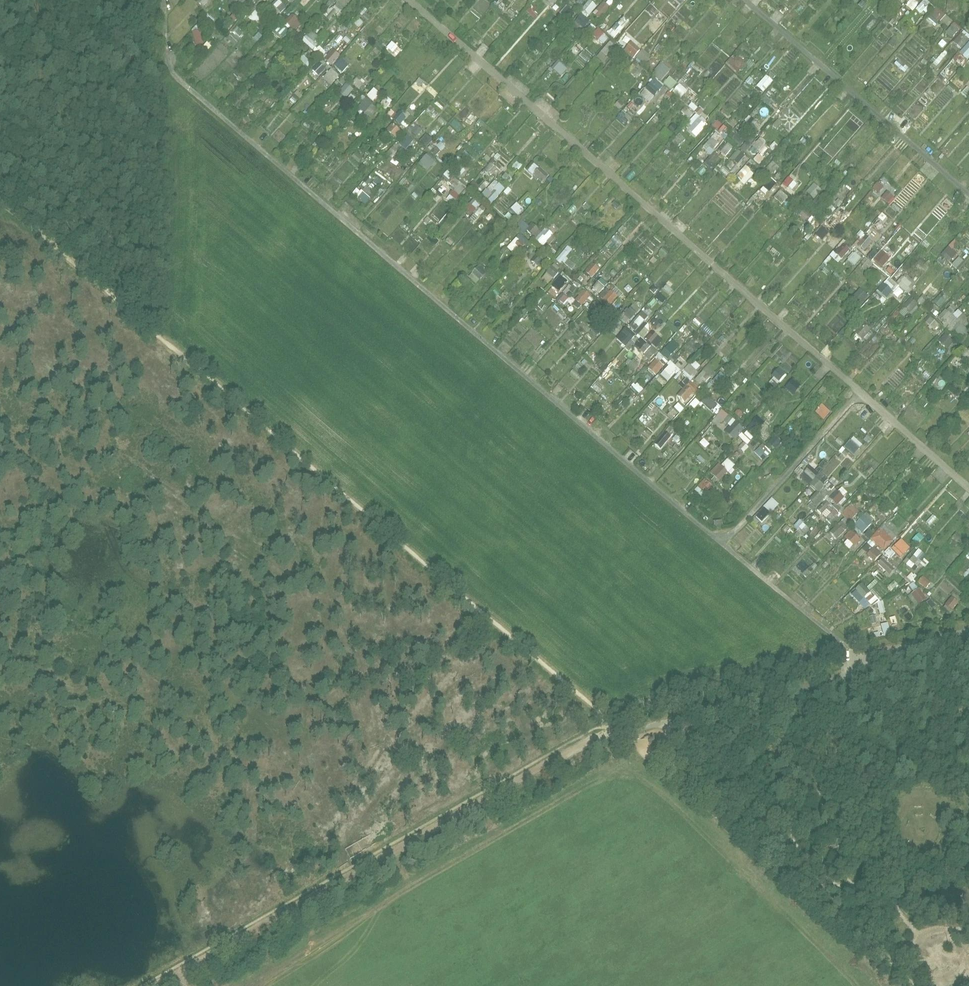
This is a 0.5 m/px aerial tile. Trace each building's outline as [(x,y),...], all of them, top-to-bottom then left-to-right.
[(243,3),(240,0),(239,0),(233,5),(237,8),(243,3)] [(270,8),(279,16),(287,6),(280,0),(276,0),(270,8)] [(598,4),(592,0),(588,0),(583,8),(591,14),(598,4)] [(611,5),(604,0),(593,12),(600,18),(611,5)] [(918,8),(926,13),(933,3),(929,0),(923,0),(918,8)] [(338,3),(332,9),(330,7),(323,14),(331,21),(342,7),(338,3)] [(566,5),(561,15),(571,20),(576,9),(566,5)] [(947,28),(954,18),(936,6),(927,19),(937,25),(939,22),(947,28)] [(554,9),(549,13),(554,18),(559,14),(554,9)] [(255,23),(262,15),(256,10),(249,18),(255,23)] [(577,29),(581,24),(585,27),(591,20),(582,12),(572,24),(577,29)] [(297,16),(288,24),(295,31),(303,23),(297,16)] [(952,37),(961,26),(955,21),(945,31),(952,37)] [(614,38),(624,28),(618,22),(608,31),(614,38)] [(598,28),(593,34),(603,43),(608,38),(598,28)] [(968,40),(968,33),(964,29),(953,40),(961,48),(968,40)] [(197,46),(205,43),(200,30),(192,33),(197,46)] [(315,41),(319,36),(311,30),(302,41),(322,57),(327,50),(315,41)] [(345,35),(339,31),(333,40),(339,44),(345,35)] [(632,40),(624,50),(633,58),(641,48),(632,40)] [(386,49),(395,57),(402,49),(393,41),(386,49)] [(597,56),(602,60),(615,45),(610,41),(597,56)] [(953,41),(934,62),(937,65),(956,44),(953,41)] [(968,59),(968,41),(959,52),(968,60),(968,59)] [(711,42),(699,57),(708,64),(720,49),(711,42)] [(643,66),(652,55),(644,48),(627,69),(637,77),(645,67),(643,66)] [(333,65),(341,55),(337,52),(329,62),(333,65)] [(301,59),(308,67),(315,60),(307,53),(301,59)] [(747,63),(740,58),(737,61),(731,56),(725,62),(738,73),(747,63)] [(342,57),(334,65),(342,73),(350,65),(342,57)] [(313,70),(320,76),(328,65),(321,60),(313,70)] [(561,61),(554,68),(561,75),(568,68),(561,61)] [(662,61),(653,70),(662,79),(671,69),(662,61)] [(332,68),(323,77),(330,85),(339,75),(332,68)] [(764,91),(774,79),(766,73),(757,85),(764,91)] [(360,88),(366,82),(358,74),(352,80),(360,88)] [(664,82),(672,89),(678,82),(670,75),(664,82)] [(682,95),(690,87),(682,80),(673,90),(687,103),(689,101),(682,95)] [(340,93),(348,97),(354,87),(345,82),(340,93)] [(367,95),(374,101),(381,93),(375,87),(367,95)] [(380,105),(385,109),(393,100),(387,96),(380,105)] [(358,107),(371,118),(380,108),(367,97),(358,107)] [(436,97),(431,104),(441,112),(446,104),(436,97)] [(631,100),(627,106),(636,113),(640,107),(631,100)] [(694,110),(698,106),(692,101),(689,105),(694,110)] [(435,116),(439,111),(430,105),(426,109),(435,116)] [(690,117),(694,111),(686,105),(682,111),(690,117)] [(392,119),(402,124),(407,115),(397,110),(392,119)] [(696,137),(710,124),(697,112),(688,121),(693,125),(688,129),(696,137)] [(726,122),(724,124),(717,119),(712,126),(727,136),(733,127),(726,122)] [(417,136),(422,130),(414,122),(408,128),(417,136)] [(437,124),(430,132),(436,137),(442,128),(437,124)] [(398,127),(392,134),(397,137),(402,131),(398,127)] [(703,148),(711,153),(723,137),(716,131),(703,148)] [(737,132),(732,137),(741,145),(746,140),(737,132)] [(427,133),(420,141),(426,146),(433,138),(427,133)] [(400,145),(408,150),(415,139),(407,134),(400,145)] [(759,138),(751,151),(758,155),(766,142),(759,138)] [(727,156),(733,145),(727,142),(721,152),(727,156)] [(393,181),(404,171),(393,159),(403,150),(397,144),(376,163),(393,181)] [(738,163),(746,155),(740,148),(732,157),(738,163)] [(465,151),(462,156),(471,161),(474,156),(465,151)] [(427,170),(437,161),(428,152),(419,162),(427,170)] [(494,157),(501,163),(505,158),(498,152),(494,157)] [(760,163),(764,157),(758,153),(754,159),(760,163)] [(458,156),(454,162),(461,166),(464,161),(458,156)] [(519,170),(522,164),(516,160),(513,166),(519,170)] [(526,168),(542,183),(549,175),(533,160),(526,168)] [(771,175),(779,167),(773,161),(766,169),(771,175)] [(746,164),(737,176),(742,180),(751,168),(746,164)] [(729,178),(733,173),(724,165),(720,169),(729,178)] [(442,176),(449,180),(454,174),(447,169),(442,176)] [(365,204),(385,183),(378,176),(373,182),(370,178),(355,194),(365,204)] [(760,191),(766,195),(777,180),(771,176),(760,191)] [(793,192),(800,185),(791,177),(784,184),(793,192)] [(882,177),(873,188),(880,193),(884,188),(886,190),(891,184),(882,177)] [(491,203),(506,188),(496,179),(481,193),(491,203)] [(447,198),(453,204),(466,191),(456,180),(450,186),(454,190),(447,198)] [(807,191),(815,198),(822,189),(814,182),(807,191)] [(882,197),(889,203),(895,196),(888,190),(882,197)] [(473,199),(467,208),(473,214),(470,218),(474,222),(485,208),(473,199)] [(516,216),(524,209),(517,201),(509,209),(516,216)] [(889,204),(885,210),(894,217),(898,211),(889,204)] [(434,227),(437,223),(428,216),(425,220),(434,227)] [(522,220),(519,226),(526,230),(529,224),(522,220)] [(871,225),(865,232),(873,239),(879,232),(871,225)] [(543,245),(555,234),(548,226),(535,238),(543,245)] [(537,227),(530,231),(534,237),(540,232),(537,227)] [(814,235),(820,242),(830,233),(824,227),(814,235)] [(520,232),(507,246),(517,255),(529,240),(520,232)] [(855,242),(865,250),(874,240),(863,232),(855,242)] [(942,253),(950,261),(964,245),(955,238),(942,253)] [(845,240),(831,254),(838,262),(853,247),(845,240)] [(872,250),(869,257),(874,259),(877,252),(872,250)] [(536,264),(542,255),(535,251),(529,260),(536,264)] [(856,251),(846,262),(852,268),(863,258),(856,251)] [(572,269),(576,264),(565,254),(560,259),(572,269)] [(548,284),(562,268),(555,262),(541,277),(548,284)] [(594,262),(586,270),(592,276),(600,267),(594,262)] [(476,283),(487,275),(480,265),(468,274),(476,283)] [(557,290),(569,279),(564,274),(552,285),(557,290)] [(890,276),(873,294),(883,303),(900,285),(890,276)] [(910,292),(915,282),(903,276),(898,286),(910,292)] [(602,277),(590,290),(597,295),(608,283),(602,277)] [(599,295),(607,306),(618,297),(609,286),(599,295)] [(591,296),(583,288),(570,302),(577,309),(591,296)] [(855,295),(862,302),(869,295),(861,288),(855,295)] [(563,303),(569,297),(564,291),(558,297),(563,303)] [(924,306),(929,300),(923,295),(918,300),(924,306)] [(920,306),(911,298),(904,306),(913,314),(920,306)] [(595,312),(601,307),(596,301),(590,306),(595,312)] [(621,318),(628,323),(640,306),(633,301),(621,318)] [(958,308),(955,311),(950,305),(938,317),(952,332),(968,317),(958,308)] [(629,325),(635,331),(649,315),(642,310),(629,325)] [(931,325),(935,320),(929,316),(925,320),(931,325)] [(617,319),(610,327),(615,331),(621,322),(617,319)] [(598,336),(606,327),(598,320),(590,328),(598,336)] [(627,325),(616,338),(630,350),(636,344),(631,340),(637,334),(627,325)] [(962,336),(966,331),(959,326),(956,331),(962,336)] [(859,335),(863,340),(873,331),(868,327),(859,335)] [(939,339),(946,349),(956,343),(949,333),(939,339)] [(650,358),(657,350),(641,335),(634,343),(650,358)] [(781,344),(772,357),(780,363),(789,350),(781,344)] [(622,348),(616,357),(621,360),(627,350),(622,348)] [(624,359),(613,360),(614,374),(620,373),(621,380),(631,379),(628,351),(624,352),(624,359)] [(681,370),(690,379),(703,366),(695,359),(690,365),(678,353),(660,372),(670,381),(681,370)] [(648,367),(657,375),(665,365),(656,357),(648,367)] [(708,365),(694,380),(703,388),(717,373),(708,365)] [(768,381),(776,387),(787,373),(779,367),(768,381)] [(721,371),(714,378),(728,392),(735,385),(721,371)] [(676,379),(679,383),(687,378),(684,374),(676,379)] [(598,379),(604,386),(608,381),(602,375),(598,379)] [(793,378),(786,387),(793,394),(801,384),(793,378)] [(678,395),(687,403),(701,388),(692,380),(678,395)] [(597,381),(594,387),(601,391),(604,386),(597,381)] [(638,382),(632,387),(638,394),(644,388),(638,382)] [(632,403),(637,393),(626,386),(620,397),(632,403)] [(702,401),(715,415),(722,409),(709,395),(702,401)] [(695,408),(700,401),(695,397),(690,404),(695,408)] [(675,407),(680,412),(685,408),(679,403),(675,407)] [(824,419),(832,412),(823,403),(816,411),(824,419)] [(712,422),(718,426),(722,420),(731,426),(736,419),(721,409),(712,422)] [(759,416),(747,427),(753,433),(765,422),(759,416)] [(731,426),(735,430),(741,424),(736,420),(731,426)] [(734,438),(745,430),(742,425),(730,434),(734,438)] [(749,446),(754,450),(758,445),(742,433),(739,437),(745,441),(739,448),(745,452),(749,446)] [(769,442),(777,450),(784,442),(776,435),(769,442)] [(854,435),(844,446),(856,457),(866,447),(854,435)] [(756,452),(764,460),(772,453),(763,444),(756,452)] [(824,467),(829,472),(849,453),(844,448),(824,467)] [(728,457),(711,473),(720,481),(736,466),(728,457)] [(814,511),(837,484),(821,470),(823,468),(814,460),(800,476),(817,491),(809,499),(812,502),(808,506),(814,511)] [(695,490),(704,498),(714,486),(705,478),(695,490)] [(831,523),(844,509),(840,506),(847,499),(841,494),(832,504),(825,498),(816,509),(831,523)] [(755,515),(763,522),(780,504),(772,497),(755,515)] [(845,517),(830,531),(838,539),(847,530),(844,527),(860,511),(852,503),(842,513),(845,517)] [(855,525),(864,532),(875,520),(866,512),(855,525)] [(884,551),(898,537),(885,524),(871,538),(884,551)] [(842,538),(852,548),(862,539),(852,529),(842,538)] [(892,547),(901,557),(911,547),(902,538),(892,547)] [(875,561),(882,554),(875,546),(868,554),(875,561)] [(886,551),(891,560),(898,556),(892,547),(886,551)] [(919,548),(906,563),(914,570),(927,555),(919,548)] [(891,575),(896,569),(883,557),(878,563),(891,575)] [(923,575),(918,582),(928,588),(932,581),(923,575)] [(870,589),(879,584),(876,579),(867,585),(870,589)] [(852,594),(860,602),(864,597),(873,605),(879,598),(862,583),(852,594)] [(909,595),(917,606),(928,599),(920,588),(909,595)] [(949,596),(945,609),(953,612),(957,599),(949,596)]
